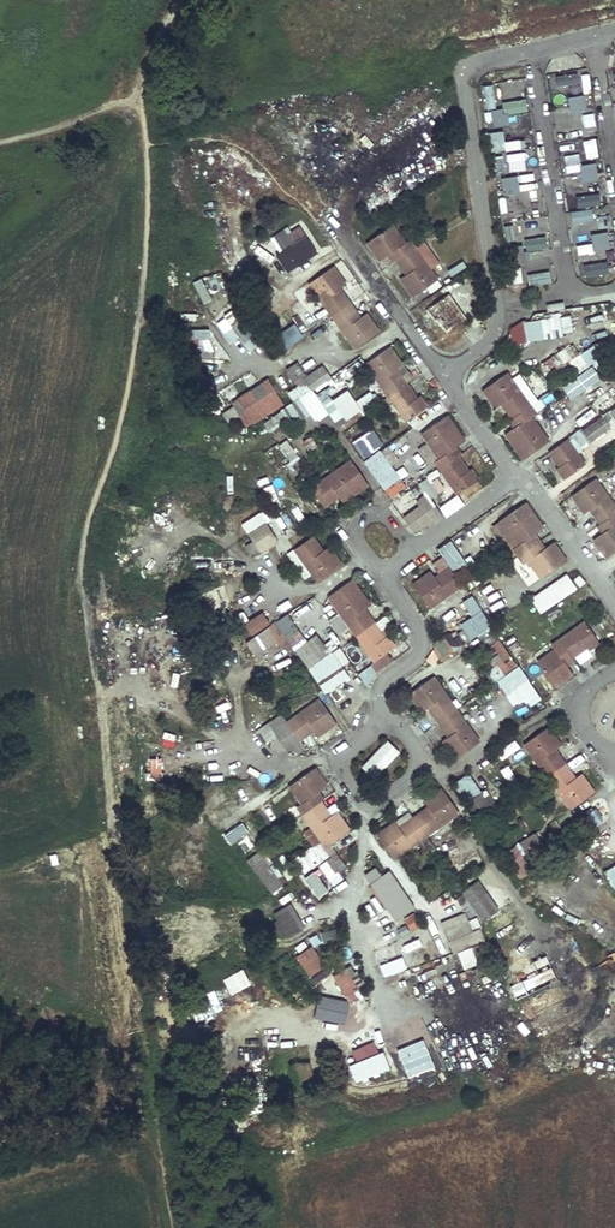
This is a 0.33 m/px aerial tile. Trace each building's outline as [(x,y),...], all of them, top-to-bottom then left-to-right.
[(495,108),(493,84),(484,85),(485,109),(495,108)] [(584,96),(568,98),(571,114),(587,111),(584,96)] [(510,112),(528,111),(527,104),(509,105),(510,112)] [(507,109),(491,111),(494,127),(510,124),(507,109)] [(594,114),(583,113),(581,124),(592,126),(594,114)] [(582,123),(558,128),(561,140),(584,136),(582,123)] [(523,140),(504,141),(503,130),(489,131),(491,150),(524,147),(523,140)] [(585,157),(601,156),(598,137),(583,138),(585,157)] [(507,171),(525,169),(523,151),(506,153),(507,171)] [(596,164),(580,166),(583,182),(599,179),(596,164)] [(517,177),(501,180),(504,195),(520,193),(517,177)] [(513,196),(501,197),(503,220),(516,218),(513,196)] [(599,228),(611,226),(609,214),(598,216),(599,228)] [(533,220),(506,222),(507,236),(534,234),(533,220)] [(318,253),(298,222),(269,241),(288,272),(318,253)] [(391,225),(365,243),(372,253),(373,251),(380,261),(390,253),(401,268),(402,267),(407,274),(400,279),(413,296),(436,280),(413,247),(408,240),(404,243),(391,225)] [(608,232),(592,235),(594,251),(610,248),(608,232)] [(527,246),(511,249),(514,264),(530,262),(527,246)] [(431,249),(423,255),(433,268),(440,262),(431,249)] [(332,267),(308,284),(331,315),(354,348),(378,331),(365,313),(357,319),(351,312),(354,310),(343,295),(340,298),(336,291),(345,284),(332,267)] [(193,283),(203,303),(212,299),(202,278),(193,283)] [(446,294),(426,309),(434,320),(438,317),(443,323),(441,325),(446,333),(464,320),(446,294)] [(548,310),(564,308),(563,302),(547,304),(548,310)] [(230,325),(249,351),(265,340),(245,314),(230,325)] [(573,336),(571,315),(509,320),(511,341),(573,336)] [(275,331),(287,348),(304,336),(292,319),(275,331)] [(234,342),(239,334),(228,328),(223,336),(234,342)] [(187,350),(210,351),(211,330),(188,329),(187,350)] [(563,349),(551,356),(560,373),(574,365),(577,371),(600,358),(594,345),(569,359),(563,349)] [(388,396),(405,383),(400,375),(397,377),(393,371),(401,365),(389,346),(365,363),(388,396)] [(590,385),(605,377),(597,362),(582,370),(590,385)] [(285,407),(297,423),(310,413),(316,422),(329,413),(313,391),(332,378),(323,365),(307,376),(299,365),(287,373),(296,386),(287,392),(293,401),(285,407)] [(507,373),(482,390),(495,409),(503,403),(508,410),(506,411),(517,426),(504,435),(510,444),(513,443),(523,458),(547,442),(530,417),(534,414),(507,373)] [(231,397),(243,426),(283,408),(271,379),(231,397)] [(405,383),(388,396),(406,421),(426,407),(419,396),(413,400),(409,393),(411,392),(405,383)] [(343,430),(366,413),(347,389),(333,399),(324,389),(316,395),(343,430)] [(357,401),(366,412),(379,402),(369,390),(357,401)] [(614,424),(614,404),(567,433),(576,447),(614,424)] [(579,426),(595,414),(590,407),(574,418),(579,426)] [(270,432),(291,417),(285,408),(263,423),(270,432)] [(445,417),(420,434),(438,459),(433,462),(439,470),(457,495),(478,480),(470,469),(466,472),(461,465),(462,464),(452,450),(464,441),(457,431),(456,432),(445,417)] [(351,440),(362,458),(384,445),(373,427),(351,440)] [(614,442),(614,428),(603,433),(608,445),(614,442)] [(290,467),(301,460),(287,439),(276,447),(290,467)] [(566,440),(548,452),(553,460),(555,459),(559,466),(556,468),(563,480),(584,465),(566,440)] [(393,464),(400,459),(389,445),(382,449),(393,464)] [(379,449),(363,461),(390,498),(407,485),(379,449)] [(350,460),(310,489),(321,505),(323,508),(331,502),(330,500),(337,495),(342,503),(367,485),(350,460)] [(416,533),(443,516),(432,498),(440,492),(429,476),(414,485),(416,489),(396,502),(416,533)] [(570,496),(583,515),(591,509),(595,517),(594,518),(603,531),(592,539),(605,558),(614,550),(614,509),(594,479),(570,496)] [(273,483),(263,487),(271,508),(281,504),(273,483)] [(298,523),(306,519),(297,504),(289,508),(298,523)] [(523,505),(499,521),(517,546),(512,549),(523,564),(527,561),(540,579),(563,562),(557,553),(558,552),(552,544),(544,549),(533,534),(542,528),(537,522),(535,523),(523,505)] [(267,522),(269,521),(264,510),(241,523),(251,542),(245,545),(252,558),(279,543),(267,522)] [(288,513),(277,517),(284,536),(295,533),(288,513)] [(311,537),(294,549),(317,582),(340,565),(327,547),(319,553),(315,546),(316,545),(311,537)] [(451,539),(438,548),(454,574),(468,565),(451,539)] [(430,572),(412,584),(428,607),(461,585),(448,567),(440,573),(442,574),(434,579),(430,572)] [(460,581),(472,576),(469,568),(456,573),(460,581)] [(530,598),(540,613),(578,588),(567,572),(530,598)] [(350,580),(327,596),(355,636),(373,661),(394,646),(387,636),(381,640),(376,632),(377,631),(367,616),(365,617),(361,610),(368,605),(350,580)] [(443,658),(492,625),(472,595),(462,602),(472,617),(432,643),(443,658)] [(264,612),(244,622),(250,635),(270,624),(264,612)] [(287,614),(274,623),(325,694),(350,676),(342,665),(349,660),(339,647),(331,653),(316,633),(307,640),(287,614)] [(388,616),(376,620),(380,629),(391,625),(388,616)] [(555,650),(537,662),(553,686),(561,680),(562,682),(572,675),(563,662),(578,652),(577,651),(583,646),(587,651),(599,643),(584,621),(551,644),(555,650)] [(491,660),(504,675),(518,662),(492,632),(482,641),(495,656),(491,660)] [(368,685),(377,672),(367,664),(358,678),(368,685)] [(529,706),(541,698),(520,665),(497,680),(514,707),(525,700),(529,706)] [(464,698),(482,684),(473,673),(455,688),(464,698)] [(432,677),(408,694),(421,712),(428,707),(433,713),(431,715),(437,722),(442,729),(443,728),(449,736),(442,741),(454,758),(478,741),(455,709),(432,677)] [(318,699),(285,722),(298,740),(305,734),(304,733),(312,727),(317,735),(335,722),(318,699)] [(519,718),(530,712),(525,704),(515,710),(519,718)] [(546,727),(522,744),(546,777),(569,809),(592,793),(579,775),(572,780),(567,773),(569,772),(564,764),(558,756),(556,758),(552,751),(559,745),(546,727)] [(375,780),(401,752),(388,740),(362,768),(375,780)] [(148,758),(149,778),(162,777),(162,757),(148,758)] [(312,769),(287,786),(299,804),(296,806),(301,814),(324,847),(348,830),(335,812),(326,819),(321,811),(323,810),(318,802),(313,795),(325,787),(312,769)] [(469,772),(454,782),(474,816),(495,803),(486,788),(481,791),(469,772)] [(393,822),(376,834),(393,858),(425,835),(458,813),(441,788),(423,801),(429,809),(422,814),(421,812),(413,818),(405,823),(406,825),(398,830),(393,822)] [(233,840),(243,834),(237,824),(227,830),(233,840)] [(520,841),(529,858),(543,850),(534,833),(520,841)] [(519,880),(533,869),(517,847),(503,858),(519,880)] [(285,883),(259,850),(246,860),(271,893),(285,883)] [(614,888),(614,865),(604,871),(614,889),(614,888)] [(390,869),(381,875),(375,866),(364,874),(396,921),(416,907),(390,869)] [(315,871),(303,879),(317,900),(329,891),(315,871)] [(475,926),(500,910),(479,880),(455,896),(475,926)] [(277,946),(305,940),(296,904),(268,911),(277,946)] [(414,912),(403,918),(410,931),(421,925),(414,912)] [(466,912),(442,921),(461,969),(492,957),(480,927),(473,930),(466,912)] [(501,937),(522,926),(518,918),(497,929),(501,937)] [(296,955),(313,986),(331,976),(314,945),(296,955)] [(547,955),(507,971),(518,998),(558,982),(547,955)] [(385,977),(407,967),(402,956),(380,966),(385,977)] [(348,1004),(363,996),(348,967),(332,976),(348,1004)] [(346,1022),(348,999),(317,997),(315,1019),(346,1022)] [(412,1054),(428,1045),(417,1027),(402,1035),(412,1054)] [(384,1051),(379,1053),(375,1042),(344,1053),(355,1082),(390,1069),(384,1051)]
